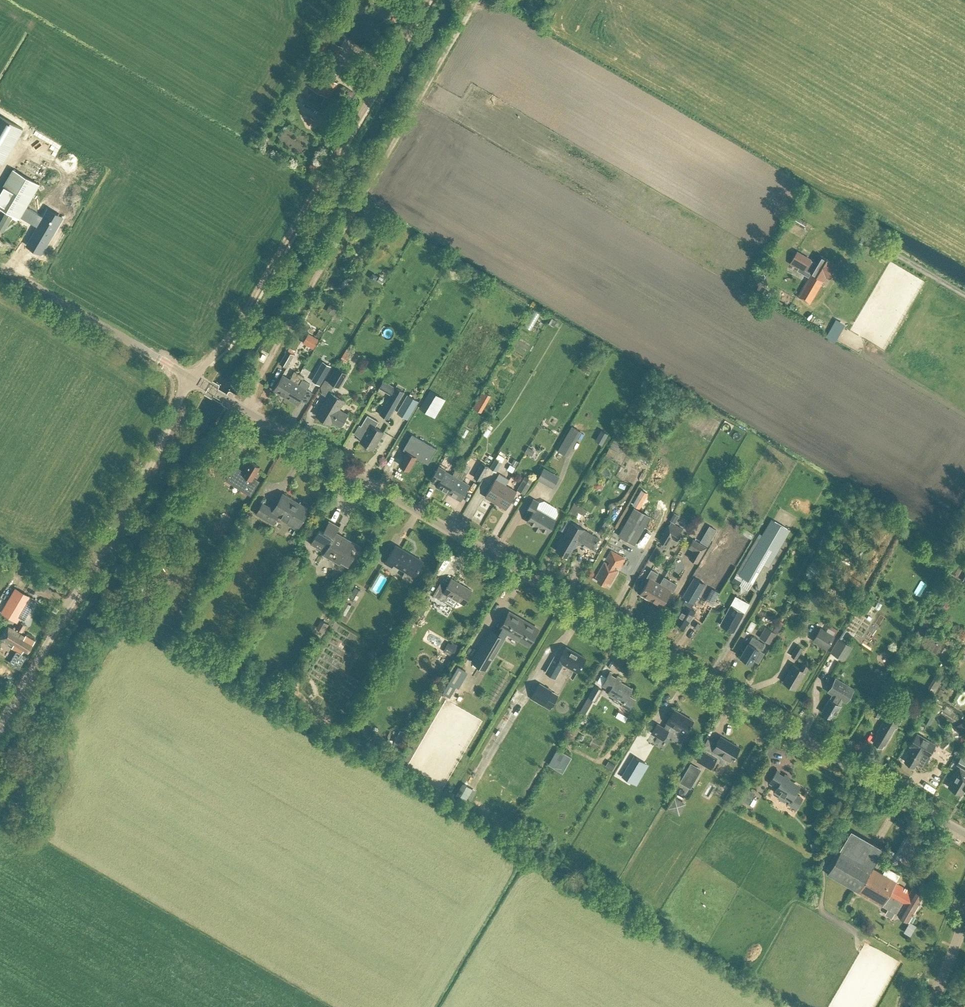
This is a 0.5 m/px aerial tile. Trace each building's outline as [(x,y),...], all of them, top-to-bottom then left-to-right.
[(345,38),(328,28),(323,36),(331,41),(322,57),(334,63),(343,47),(340,46),(345,38)] [(327,97),(335,83),(315,70),(306,84),(319,92),(316,97),(311,94),(304,105),(325,119),(326,116),(328,118),(332,111),(330,109),(331,107),(322,101),(325,96),(327,97)] [(3,162),(23,128),(0,114),(0,161),(3,162)] [(315,120),(310,117),(306,123),(312,126),(315,120)] [(13,168),(0,191),(0,206),(2,207),(6,210),(13,214),(19,217),(39,183),(13,168)] [(26,205),(20,215),(38,226),(35,231),(39,233),(32,245),(42,250),(58,222),(45,214),(44,216),(26,205)] [(6,210),(0,221),(0,229),(3,231),(13,214),(6,210)] [(807,222),(796,216),(793,222),(803,228),(807,222)] [(796,270),(808,277),(797,296),(809,302),(825,275),(829,278),(836,264),(820,255),(816,263),(810,259),(797,251),(790,263),(798,267),(796,270)] [(372,272),(369,278),(375,281),(378,275),(372,272)] [(333,315),(338,307),(330,303),(326,310),(333,315)] [(550,318),(547,323),(553,326),(556,321),(550,318)] [(309,332),(303,342),(314,348),(319,338),(309,332)] [(287,367),(294,354),(287,350),(279,363),(287,367)] [(582,367),(589,371),(591,367),(584,363),(582,367)] [(336,366),(328,380),(340,387),(348,373),(336,366)] [(319,367),(311,381),(319,386),(327,372),(319,367)] [(282,374),(273,389),(285,397),(295,381),(299,373),(294,370),(292,375),(290,379),(282,374)] [(295,381),(285,397),(298,404),(301,399),(306,402),(312,392),(307,389),(310,383),(303,379),(305,376),(301,374),(299,373),(295,381)] [(388,419),(404,392),(383,380),(379,387),(391,394),(379,413),(388,419)] [(430,389),(419,408),(435,417),(445,398),(430,389)] [(330,390),(327,396),(316,415),(330,423),(332,420),(341,426),(348,413),(339,408),(345,398),(330,390)] [(490,395),(482,390),(480,394),(488,399),(490,395)] [(430,423),(438,430),(451,415),(443,408),(430,423)] [(366,429),(360,441),(373,449),(383,432),(375,426),(378,421),(367,414),(360,425),(366,429)] [(570,424),(556,448),(558,450),(564,454),(570,445),(579,429),(570,424)] [(594,439),(602,444),(606,437),(606,436),(607,433),(601,430),(599,433),(598,432),(594,439)] [(143,447),(149,434),(144,431),(137,445),(143,447)] [(407,451),(399,464),(408,469),(416,456),(428,463),(437,447),(427,442),(418,437),(412,433),(403,449),(407,451)] [(609,447),(616,450),(622,439),(615,436),(609,447)] [(534,450),(527,445),(524,451),(531,455),(534,450)] [(515,457),(520,455),(516,448),(511,451),(515,457)] [(454,468),(459,460),(456,457),(450,465),(454,468)] [(494,457),(489,467),(495,471),(501,461),(495,458),(494,457)] [(234,465),(226,479),(251,495),(260,480),(253,476),(259,466),(250,461),(245,471),(234,465)] [(473,477),(480,480),(488,465),(482,462),(473,477)] [(509,464),(506,469),(511,472),(514,467),(509,464)] [(452,474),(445,470),(446,469),(439,465),(430,480),(437,484),(436,486),(448,492),(461,468),(457,465),(452,474)] [(544,467),(537,479),(552,488),(559,475),(544,467)] [(461,468),(448,492),(460,500),(469,484),(462,479),(467,471),(461,468)] [(517,489),(524,493),(533,479),(525,475),(517,489)] [(495,479),(485,496),(495,502),(506,485),(495,479)] [(516,491),(506,485),(495,502),(506,508),(516,491)] [(308,508),(283,493),(274,509),(263,502),(265,500),(264,500),(256,513),(273,523),(278,515),(288,521),(287,523),(296,528),(308,508)] [(547,532),(555,519),(535,507),(538,502),(533,499),(527,509),(532,512),(527,521),(547,532)] [(574,501),(568,512),(575,517),(579,511),(584,514),(587,509),(574,501)] [(634,506),(617,535),(634,544),(650,516),(634,506)] [(660,523),(662,514),(655,513),(654,522),(660,523)] [(789,528),(772,518),(740,575),(753,582),(764,562),(769,565),(789,528)] [(340,562),(347,566),(354,554),(349,551),(352,546),(357,549),(359,545),(336,532),(339,526),(329,520),(323,530),(320,528),(311,543),(324,551),(322,554),(339,564),(340,562)] [(572,521),(566,532),(556,550),(567,556),(573,546),(575,547),(577,544),(578,544),(582,543),(582,542),(593,549),(600,537),(572,521)] [(658,540),(667,545),(672,537),(677,540),(682,532),(668,523),(658,540)] [(717,544),(722,547),(729,537),(723,534),(717,544)] [(693,538),(688,547),(693,550),(688,558),(697,563),(707,546),(706,546),(693,538)] [(423,561),(403,549),(394,544),(383,562),(392,568),(394,564),(405,570),(402,576),(411,581),(423,561)] [(604,561),(596,575),(599,577),(597,580),(605,585),(607,582),(610,584),(618,569),(615,567),(615,566),(616,565),(620,567),(625,558),(611,549),(607,556),(605,559),(606,559),(610,561),(608,563),(605,562),(604,561)] [(167,567),(173,571),(179,560),(173,556),(167,567)] [(957,575),(964,562),(957,559),(951,572),(957,575)] [(155,569),(149,579),(157,585),(163,574),(155,569)] [(649,578),(640,593),(650,599),(660,583),(654,580),(658,573),(651,569),(647,576),(649,578)] [(737,574),(734,580),(740,584),(744,578),(737,574)] [(660,583),(650,599),(661,606),(670,590),(672,591),(677,584),(670,580),(664,576),(660,583)] [(694,576),(682,596),(686,598),(693,603),(705,583),(694,576)] [(252,580),(249,583),(250,588),(255,589),(259,587),(262,584),(261,579),(256,578),(252,580)] [(472,590),(451,578),(448,584),(442,580),(433,594),(454,606),(458,600),(464,603),(472,590)] [(356,601),(362,590),(355,586),(349,597),(356,601)] [(31,597),(15,588),(5,607),(20,616),(31,597)] [(336,590),(332,602),(337,603),(341,591),(336,590)] [(704,605),(710,609),(717,597),(710,593),(704,605)] [(735,596),(720,624),(732,631),(733,628),(735,629),(748,603),(735,596)] [(680,615),(676,622),(683,626),(685,624),(687,625),(695,611),(690,608),(693,603),(686,598),(682,604),(684,605),(679,614),(680,615)] [(861,608),(867,612),(871,605),(865,601),(861,608)] [(420,603),(415,612),(421,615),(426,607),(420,603)] [(490,628),(476,652),(471,660),(487,670),(506,637),(504,636),(506,633),(528,646),(539,627),(510,610),(499,628),(500,628),(497,633),(490,628)] [(759,636),(771,643),(777,633),(783,622),(778,619),(772,630),(765,626),(759,636)] [(16,628),(23,632),(26,625),(20,622),(16,628)] [(812,640),(827,649),(835,635),(834,634),(837,629),(829,624),(826,630),(820,626),(812,640)] [(8,626),(1,638),(13,645),(12,647),(17,649),(21,652),(23,649),(28,651),(35,639),(26,634),(25,636),(8,626)] [(758,662),(764,652),(759,649),(760,646),(762,647),(764,643),(752,636),(748,643),(740,656),(751,662),(753,659),(758,662)] [(830,651),(844,660),(853,646),(838,637),(830,651)] [(426,651),(438,654),(441,642),(429,639),(426,651)] [(448,641),(443,651),(454,657),(459,647),(448,641)] [(790,655),(797,658),(803,647),(797,644),(790,655)] [(585,657),(566,646),(558,660),(556,664),(551,661),(545,672),(555,677),(561,667),(560,666),(562,662),(577,671),(585,657)] [(17,649),(9,662),(17,666),(24,654),(21,652),(17,649)] [(368,654),(371,660),(377,657),(375,651),(368,654)] [(783,681),(795,688),(809,664),(804,661),(800,667),(794,663),(783,681)] [(620,705),(629,710),(635,699),(628,695),(633,688),(621,681),(623,678),(617,674),(616,677),(611,674),(612,672),(610,670),(602,685),(609,689),(607,693),(614,697),(612,700),(617,703),(619,700),(622,702),(620,705)] [(874,674),(872,678),(878,682),(880,677),(874,674)] [(934,676),(927,689),(934,693),(942,680),(934,676)] [(830,699),(829,699),(821,712),(832,718),(840,705),(839,704),(842,699),(845,701),(853,688),(835,678),(828,691),(833,694),(830,699)] [(449,696),(456,686),(448,682),(442,692),(449,696)] [(530,698),(549,709),(558,694),(552,690),(552,689),(539,682),(530,698)] [(588,695),(596,700),(603,689),(595,684),(588,695)] [(871,713),(878,717),(887,703),(879,699),(871,713)] [(932,702),(922,720),(929,724),(939,706),(932,702)] [(693,720),(674,709),(666,722),(667,722),(664,728),(657,723),(651,733),(663,739),(668,730),(671,725),(685,733),(693,720)] [(883,745),(884,745),(895,728),(896,729),(901,720),(887,712),(875,734),(876,734),(872,742),(882,748),(883,745)] [(942,734),(950,729),(945,722),(937,727),(942,734)] [(392,745),(398,748),(405,732),(400,729),(392,745)] [(912,747),(904,760),(914,766),(916,762),(923,766),(930,755),(928,754),(934,743),(917,733),(909,745),(912,747)] [(701,750),(703,751),(697,760),(710,767),(715,759),(723,764),(727,757),(731,760),(739,747),(720,736),(716,742),(708,737),(701,750)] [(962,754),(957,763),(961,766),(949,786),(961,794),(964,788),(964,756),(962,754)] [(633,755),(621,776),(632,782),(644,762),(633,755)] [(608,760),(605,765),(612,770),(615,765),(608,760)] [(691,765),(681,781),(689,786),(699,769),(691,765)] [(789,779),(791,776),(785,773),(783,775),(779,772),(780,770),(777,768),(769,783),(776,787),(773,792),(778,794),(777,797),(784,802),(786,799),(789,801),(787,803),(796,809),(803,797),(795,793),(800,785),(789,779)] [(668,794),(671,790),(665,785),(661,789),(668,794)] [(743,785),(737,796),(743,800),(749,789),(743,785)] [(667,807),(679,814),(681,811),(669,804),(667,807)] [(818,841),(823,843),(830,831),(825,828),(818,841)] [(908,920),(923,894),(912,887),(910,891),(895,882),(900,875),(886,867),(882,874),(841,850),(828,873),(908,920)]
